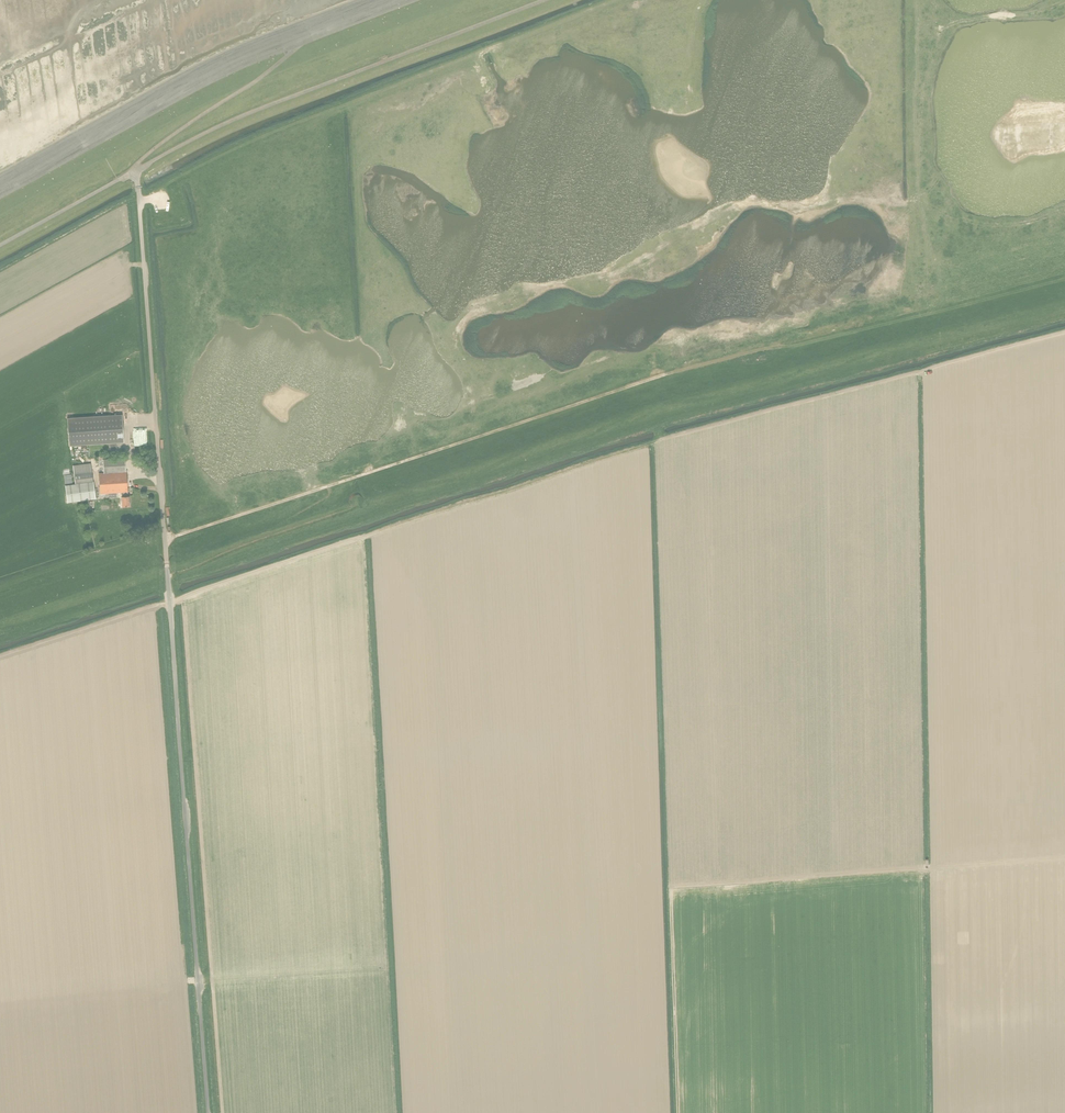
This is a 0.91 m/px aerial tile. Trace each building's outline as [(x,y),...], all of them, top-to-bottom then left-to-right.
[(67,419),(69,447),(124,443),(122,416),(67,419)] [(126,472),(125,459),(103,460),(104,473),(99,474),(100,493),(123,492),(123,497),(122,497),(122,506),(129,506),(129,496),(128,496),(127,492),(128,492),(127,472),(126,472)] [(93,482),(92,472),(91,463),(73,466),(75,484),(93,482)] [(65,486),(67,503),(95,500),(93,483),(65,486)]
